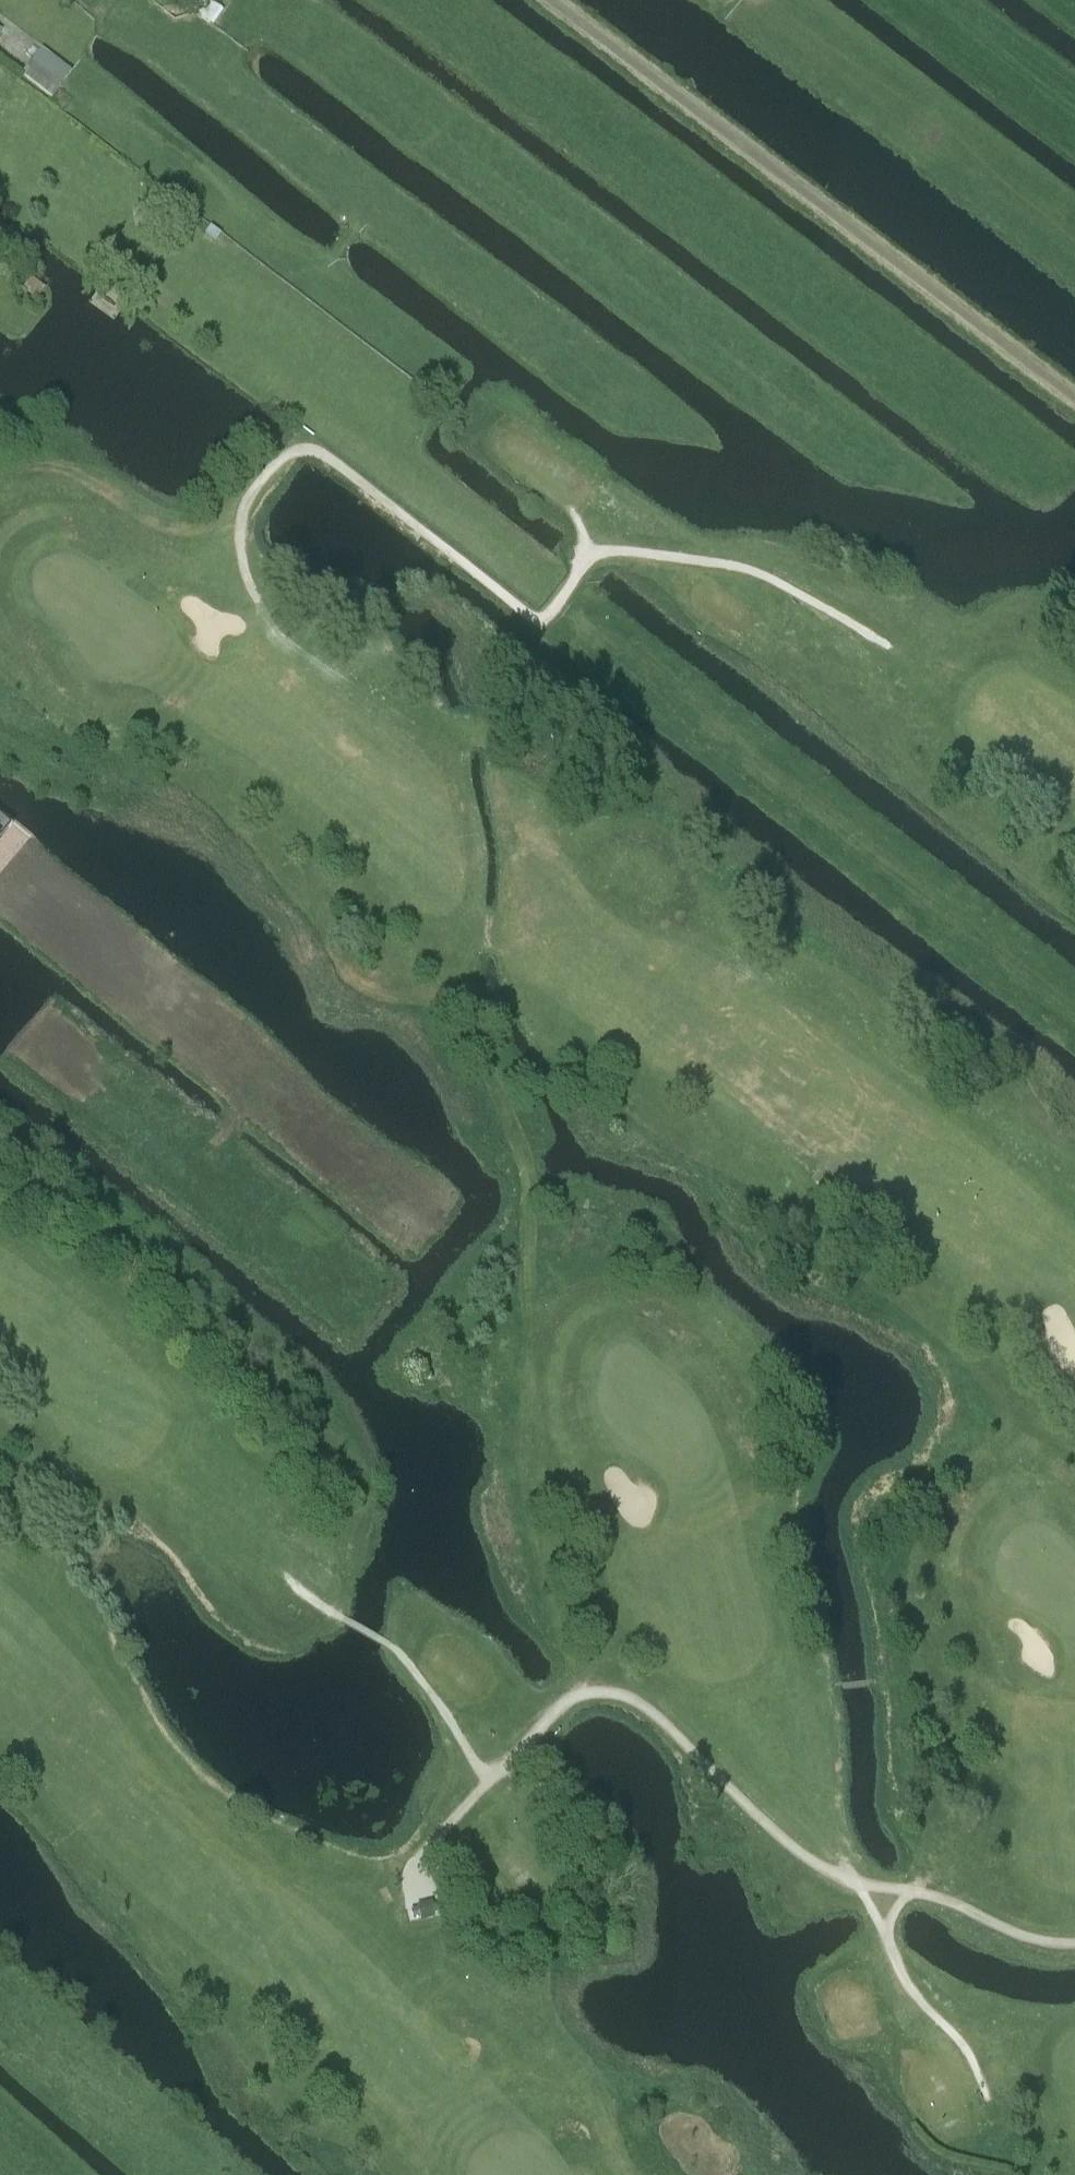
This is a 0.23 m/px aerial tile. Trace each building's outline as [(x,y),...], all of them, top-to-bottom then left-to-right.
[(208,1),(198,14),(206,20),(216,7),(208,1)] [(52,98),(58,90),(61,86),(30,63),(21,75),(52,98)] [(9,825),(0,817),(0,836),(9,825)]
